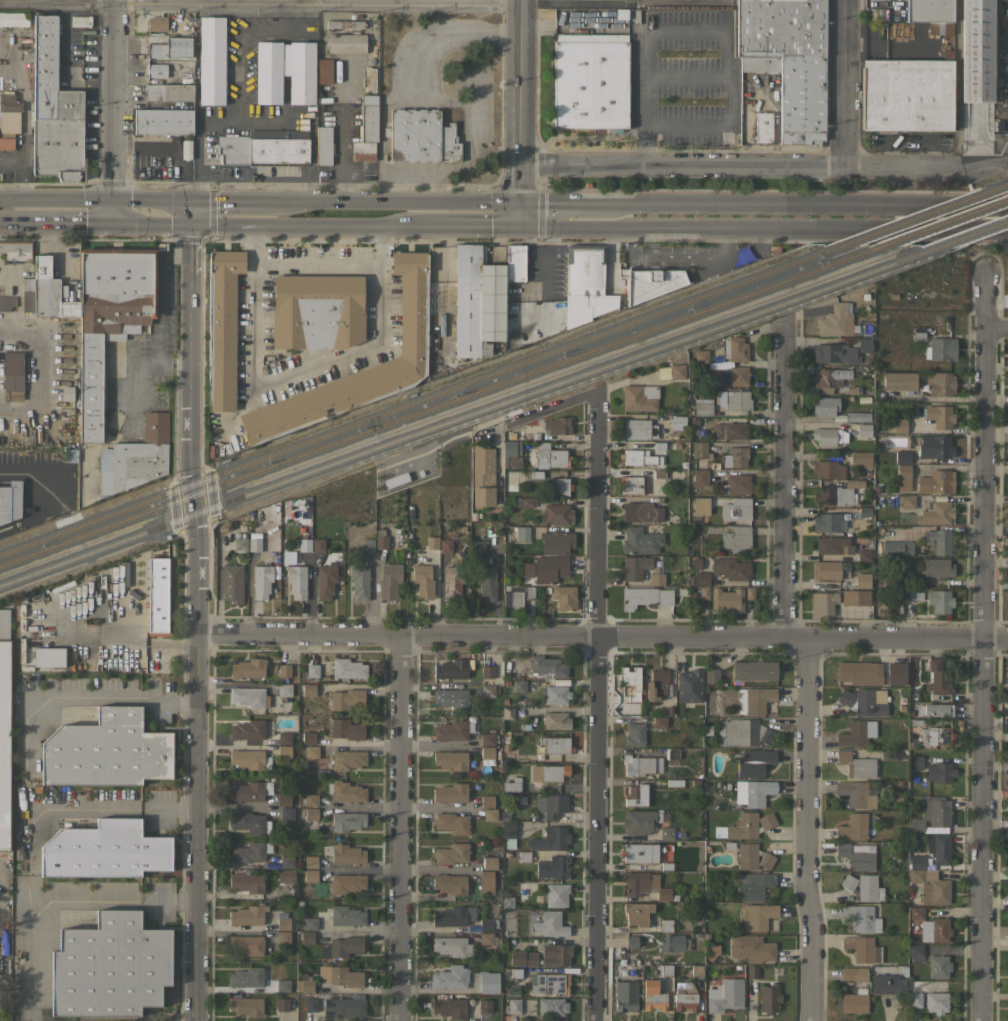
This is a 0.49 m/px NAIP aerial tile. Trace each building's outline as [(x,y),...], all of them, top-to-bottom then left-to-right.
[(737,56),(737,0),(824,0),(824,140),(820,140),(820,147),(808,147),(808,143),(779,143),(779,71),(779,56),(740,56),(737,56)] [(906,21),(906,0),(952,0),(952,21),(928,22),(906,21)] [(961,101),(962,0),(993,0),(992,114),(962,113),(962,101),(961,101)] [(627,8),(627,19),(614,19),(614,8),(627,8)] [(29,26),(0,26),(0,12),(29,12),(29,26)] [(57,14),(57,90),(82,90),(82,175),(80,175),(76,181),(59,181),(57,175),(34,175),(32,173),(33,14),(57,14)] [(148,30),(147,16),(167,16),(167,30),(148,30)] [(225,17),(224,104),(199,104),(199,16),(225,17)] [(952,21),(952,34),(928,34),(928,22),(952,21)] [(329,34),(366,33),(366,53),(329,53),(329,34)] [(554,41),(556,41),(556,34),(628,34),(627,128),(621,128),(621,132),(614,132),(614,128),(553,128),(554,41)] [(191,37),(191,57),(146,57),(147,43),(166,43),(166,37),(191,37)] [(256,103),(256,41),(281,41),(281,104),(256,103)] [(290,42),(315,42),(314,104),(289,103),(290,42)] [(862,59),(942,60),(942,50),(953,50),(952,130),(895,130),(895,133),(877,132),(877,130),(861,129),(862,59)] [(740,71),(740,56),(779,56),(779,71),(740,71)] [(332,84),(317,84),(316,59),(331,59),(332,84)] [(147,60),(166,60),(166,65),(178,65),(178,76),(166,76),(166,77),(147,77),(147,60)] [(371,66),(371,68),(376,68),(375,92),(370,92),(370,91),(366,90),(366,66),(371,66)] [(146,84),(193,84),(193,101),(146,100),(146,84)] [(22,111),(0,111),(0,93),(15,93),(15,102),(22,102),(22,111)] [(375,141),(375,160),(352,161),(352,141),(361,141),(361,136),(358,136),(358,125),(361,125),(361,116),(358,116),(358,105),(361,105),(361,94),(377,94),(377,141),(375,141)] [(390,137),(384,136),(384,127),(390,127),(390,112),(392,112),(392,110),(394,110),(394,108),(401,109),(401,110),(406,110),(406,109),(413,109),(413,110),(417,110),(417,108),(425,108),(425,110),(429,110),(429,109),(436,109),(436,110),(439,110),(439,126),(448,126),(448,122),(454,122),(454,135),(457,135),(456,142),(460,142),(460,161),(449,161),(449,158),(439,158),(439,161),(436,161),(436,162),(429,162),(429,161),(425,161),(425,162),(417,162),(417,160),(413,160),(413,162),(406,162),(406,160),(401,160),(401,162),(394,162),(394,160),(392,160),(392,159),(390,159),(390,137)] [(134,109),(192,109),(192,134),(134,134),(134,109)] [(772,143),(770,143),(770,144),(757,144),(757,143),(755,143),(755,112),(772,112),(772,143)] [(13,149),(0,149),(0,129),(3,129),(3,126),(10,126),(10,132),(13,132),(13,149)] [(316,126),(331,126),(331,129),(333,129),(333,137),(331,137),(331,142),(333,142),(333,155),(331,155),(331,164),(316,164),(316,126)] [(300,163),(300,165),(250,165),(250,162),(248,162),(248,164),(220,164),(220,155),(217,154),(217,148),(215,148),(215,144),(218,144),(218,136),(224,136),(224,133),(236,133),(236,135),(248,135),(248,129),(308,130),(308,163),(300,163)] [(5,252),(0,252),(0,241),(32,241),(32,260),(5,260),(5,252)] [(506,281),(506,243),(526,244),(525,262),(525,281),(506,281)] [(504,264),(503,340),(491,340),(490,355),(479,355),(479,357),(464,357),(464,360),(456,360),(456,357),(454,357),(455,244),(480,244),(480,264),(504,264)] [(566,263),(565,263),(565,245),(604,245),(604,264),(603,264),(603,295),(618,295),(618,307),(590,317),(590,320),(565,329),(566,263)] [(79,249),(155,249),(155,318),(150,318),(150,324),(139,324),(139,333),(125,332),(125,340),(102,340),(102,399),(104,399),(104,404),(102,404),(101,442),(79,442),(80,316),(79,316),(79,301),(79,249)] [(234,411),(207,411),(209,251),(244,251),(244,273),(236,273),(234,411)] [(249,446),(238,415),(399,356),(400,274),(391,274),(391,252),(427,252),(426,374),(412,386),(249,446)] [(33,278),(33,255),(50,255),(50,278),(60,278),(59,301),(59,316),(34,316),(34,311),(33,311),(33,278)] [(628,276),(618,276),(619,268),(628,268),(628,270),(683,269),(688,283),(627,306),(628,276)] [(271,348),(271,310),(273,310),(273,275),(363,276),(363,311),(363,340),(342,348),(271,348)] [(22,311),(22,278),(33,278),(33,311),(22,311)] [(508,282),(518,282),(517,300),(507,300),(508,282)] [(10,311),(0,311),(0,296),(15,296),(15,306),(10,306),(10,311)] [(79,316),(59,316),(59,301),(79,301),(79,316)] [(817,334),(817,318),(823,318),(823,314),(827,314),(827,313),(832,313),(832,301),(846,301),(846,303),(851,303),(851,312),(852,312),(852,334),(817,334)] [(729,361),(729,358),(723,358),(723,339),(729,339),(729,337),(743,337),(743,343),(748,343),(748,361),(729,361)] [(871,338),(871,351),(858,351),(858,338),(871,338)] [(929,338),(955,338),(955,360),(929,360),(929,338)] [(813,344),(841,344),(841,345),(846,345),(846,348),(855,348),(855,355),(859,355),(859,363),(846,363),(846,362),(813,362),(813,344)] [(709,362),(695,363),(695,350),(709,350),(709,362)] [(21,374),(23,374),(23,391),(22,391),(23,400),(9,400),(9,399),(7,399),(6,390),(3,391),(3,351),(21,352),(21,374)] [(685,364),(685,379),(670,379),(670,364),(685,364)] [(658,379),(657,367),(669,366),(670,378),(658,379)] [(730,374),(729,374),(729,372),(730,372),(730,366),(748,366),(748,371),(749,371),(749,376),(748,376),(748,385),(729,385),(730,374)] [(842,387),(832,387),(832,393),(819,393),(819,387),(814,387),(814,380),(813,380),(813,376),(814,376),(814,369),(818,369),(818,368),(823,368),(823,369),(842,369),(842,387)] [(721,385),(708,385),(707,371),(721,371),(721,385)] [(915,372),(915,390),(882,390),(882,372),(915,372)] [(925,373),(934,373),(951,372),(951,375),(955,375),(955,393),(951,393),(951,396),(929,396),(929,384),(925,384),(925,373)] [(623,385),(658,386),(658,398),(657,398),(656,411),(622,410),(623,385)] [(749,390),(749,399),(751,399),(751,410),(725,410),(725,403),(716,403),(715,391),(749,390)] [(882,402),(882,390),(895,390),(895,402),(882,402)] [(838,397),(838,410),(834,410),(834,416),(816,415),(816,413),(812,413),(812,399),(817,399),(817,397),(838,397)] [(694,401),(712,402),(711,416),(694,415),(694,414),(694,403),(694,401)] [(950,405),(950,412),(954,412),(954,422),(950,422),(950,429),(933,429),(933,419),(924,419),(924,417),(922,417),(922,407),(924,407),(924,405),(950,405)] [(100,494),(100,470),(112,469),(112,443),(144,443),(144,411),(168,411),(168,443),(167,443),(167,473),(111,494),(100,494)] [(869,412),(869,421),(845,421),(845,412),(869,412)] [(686,416),(685,430),(670,429),(671,415),(686,416)] [(548,433),(548,429),(543,428),(543,419),(553,419),(554,417),(569,417),(569,426),(570,426),(570,434),(548,433)] [(906,417),(906,432),(892,432),(893,417),(906,417)] [(622,439),(622,419),(650,419),(650,424),(657,424),(656,432),(658,432),(658,438),(649,438),(649,439),(622,439)] [(723,422),(741,422),(741,421),(743,421),(743,422),(746,422),(746,428),(747,428),(747,439),(724,439),(724,438),(723,438),(723,423),(723,422)] [(871,424),(871,436),(857,436),(857,424),(871,424)] [(847,442),(840,442),(840,443),(835,443),(835,445),(816,446),(816,439),(812,439),(812,428),(835,428),(835,429),(840,429),(840,430),(847,432),(847,442)] [(950,435),(950,446),(954,446),(954,457),(950,457),(950,458),(918,457),(918,443),(920,443),(920,434),(950,435)] [(502,441),(515,440),(515,441),(520,441),(520,454),(515,454),(515,456),(503,456),(502,441)] [(693,441),(707,441),(707,452),(711,452),(711,457),(693,457),(693,441)] [(536,449),(536,442),(549,442),(549,449),(566,449),(566,456),(570,456),(570,459),(568,459),(568,467),(547,466),(547,468),(536,468),(536,466),(526,466),(526,449),(536,449)] [(494,487),(493,487),(494,505),(481,505),(481,508),(478,508),(478,505),(473,505),(472,486),(473,486),(472,444),(485,444),(485,446),(488,446),(488,447),(493,447),(494,487)] [(747,447),(747,458),(746,458),(746,467),(730,467),(730,466),(721,466),(721,454),(726,454),(726,447),(747,447)] [(641,450),(641,455),(656,455),(655,464),(624,464),(624,459),(620,459),(620,453),(624,453),(624,450),(641,450)] [(910,451),(910,463),(895,462),(896,450),(910,451)] [(871,452),(871,467),(861,467),(861,463),(850,463),(850,451),(871,452)] [(503,468),(502,456),(521,456),(521,468),(515,468),(503,468)] [(836,461),(836,463),(844,465),(844,477),(816,477),(816,472),(813,472),(813,460),(836,461)] [(911,464),(910,491),(897,491),(897,464),(911,464)] [(707,486),(693,486),(693,469),(707,469),(707,486)] [(917,476),(930,476),(930,471),(931,471),(931,470),(950,469),(950,471),(954,470),(954,492),(917,492),(917,476)] [(383,481),(405,473),(408,480),(386,489),(383,481)] [(749,474),(749,481),(751,481),(751,493),(727,493),(727,492),(721,492),(721,483),(726,483),(726,474),(749,474)] [(645,494),(621,493),(621,486),(619,486),(619,476),(634,476),(646,476),(645,494)] [(549,478),(568,478),(568,483),(572,483),(572,490),(568,490),(568,495),(549,495),(549,478)] [(20,517),(0,524),(0,486),(9,486),(9,480),(21,480),(20,517)] [(852,505),(816,504),(816,499),(813,499),(813,491),(816,491),(816,486),(840,486),(840,488),(843,488),(843,480),(862,480),(862,488),(852,488),(852,505)] [(915,495),(915,508),(901,508),(901,502),(897,502),(897,495),(915,495)] [(709,514),(693,514),(693,506),(688,506),(688,501),(693,501),(693,497),(709,497),(709,514)] [(720,519),(721,503),(731,504),(731,497),(751,498),(750,520),(720,519)] [(522,507),(522,506),(515,506),(515,498),(534,498),(534,507),(522,507)] [(916,523),(916,514),(920,514),(920,509),(926,509),(926,502),(931,502),(931,501),(950,501),(950,508),(953,508),(953,516),(950,516),(950,524),(916,523)] [(623,502),(652,502),(652,506),(663,506),(662,521),(650,520),(650,521),(623,521),(623,502)] [(569,504),(569,510),(573,510),(573,524),(569,524),(551,524),(551,522),(544,522),(544,504),(569,504)] [(871,507),(871,516),(870,516),(870,519),(859,519),(859,507),(871,507)] [(841,513),(841,515),(853,516),(853,529),(847,529),(847,530),(845,530),(845,531),(835,531),(835,533),(831,533),(831,531),(817,531),(817,530),(812,530),(813,515),(816,515),(816,513),(841,513)] [(529,541),(516,541),(516,526),(529,526),(529,541)] [(642,526),(642,533),(663,533),(663,545),(658,545),(658,553),(622,553),(622,539),(624,539),(624,526),(642,526)] [(750,548),(748,548),(748,554),(731,554),(731,548),(720,548),(720,532),(731,532),(731,526),(750,526),(750,548)] [(934,539),(932,539),(932,544),(924,544),(924,540),(923,540),(923,531),(935,531),(935,529),(948,529),(948,530),(950,530),(950,555),(934,555),(934,539)] [(541,554),(542,539),(539,539),(539,532),(550,532),(550,530),(561,530),(561,532),(574,532),(574,548),(569,548),(569,555),(541,554)] [(234,538),(237,538),(237,532),(243,532),(243,538),(247,538),(247,550),(234,550),(234,538)] [(387,536),(387,549),(375,549),(375,536),(387,536)] [(438,549),(426,549),(426,536),(438,536),(438,549)] [(849,537),(849,546),(843,546),(843,549),(839,549),(839,554),(816,553),(816,536),(849,537)] [(248,538),(260,538),(260,551),(259,551),(259,553),(250,553),(250,551),(248,551),(248,538)] [(311,551),(299,551),(299,538),(311,538),(311,551)] [(325,538),(324,552),(312,551),(312,538),(325,538)] [(373,552),(361,552),(362,539),(374,539),(373,552)] [(452,552),(440,552),(439,539),(452,539),(452,552)] [(485,540),(484,552),(471,552),(471,540),(485,540)] [(913,541),(913,555),(882,555),(882,541),(913,541)] [(871,561),(857,561),(857,549),(871,549),(871,561)] [(568,556),(567,576),(555,576),(555,583),(534,583),(534,556),(568,556)] [(649,573),(652,573),(652,568),(641,568),(641,580),(622,580),(622,571),(620,571),(620,566),(623,566),(623,556),(652,556),(652,565),(662,565),(662,573),(664,573),(664,584),(649,584),(649,573)] [(168,594),(172,595),(171,605),(167,605),(167,614),(171,614),(171,636),(148,635),(148,607),(145,607),(145,603),(148,603),(148,557),(168,558),(168,594)] [(735,557),(735,562),(750,562),(750,573),(748,573),(748,580),(726,579),(726,576),(721,576),(721,574),(713,574),(713,567),(711,567),(711,557),(735,557)] [(691,569),(691,558),(700,558),(700,569),(691,569)] [(948,558),(948,563),(953,563),(953,576),(938,576),(938,577),(933,577),(933,576),(923,576),(923,573),(920,573),(920,559),(923,559),(923,558),(948,558)] [(849,562),(849,572),(840,572),(840,579),(821,579),(821,581),(812,581),(812,561),(849,562)] [(522,563),(533,563),(533,577),(522,577),(522,563)] [(242,604),(228,604),(228,599),(222,599),(222,565),(242,565),(242,581),(242,604)] [(253,565),(272,565),(272,581),(269,581),(269,599),(253,599),(253,565)] [(401,565),(400,581),(396,581),(395,598),(391,598),(391,599),(385,599),(385,598),(380,598),(380,579),(382,579),(382,565),(401,565)] [(433,598),(427,598),(427,600),(422,600),(422,598),(417,598),(417,583),(412,583),(413,565),(430,565),(430,580),(433,580),(433,598)] [(306,599),(292,599),(292,593),(290,593),(290,581),(286,581),(286,566),(305,566),(306,599)] [(317,566),(336,566),(336,582),(333,582),(333,594),(330,594),(330,600),(317,600),(317,566)] [(368,601),(354,601),(355,594),(352,594),(352,582),(349,582),(349,566),(368,566),(368,601)] [(464,567),(464,583),(460,583),(460,604),(444,604),(444,566),(464,567)] [(495,601),(482,601),(482,595),(479,595),(479,582),(476,582),(476,567),(496,567),(495,601)] [(695,571),(708,571),(708,585),(695,585),(695,571)] [(883,587),(883,572),(898,572),(898,587),(883,587)] [(870,573),(870,588),(855,588),(855,573),(870,573)] [(533,586),(533,599),(523,599),(523,605),(522,605),(522,607),(519,607),(519,610),(515,610),(515,607),(503,607),(503,591),(511,591),(511,586),(533,586)] [(576,586),(576,598),(577,598),(576,609),(573,609),(573,610),(557,610),(557,598),(551,598),(552,586),(576,586)] [(698,599),(698,587),(707,587),(707,599),(698,599)] [(744,599),(744,587),(753,587),(753,599),(744,599)] [(672,589),(672,605),(655,605),(655,603),(635,604),(635,608),(632,608),(632,611),(622,611),(622,588),(657,588),(657,589),(666,589),(672,589)] [(711,588),(720,588),(720,591),(733,591),(733,588),(742,588),(742,610),(735,610),(735,612),(719,612),(719,611),(711,611),(711,588)] [(914,588),(914,591),(923,591),(923,600),(914,600),(899,600),(900,588),(914,588)] [(870,590),(870,605),(841,605),(842,590),(870,590)] [(950,590),(949,597),(953,597),(953,607),(950,607),(949,614),(932,614),(932,604),(927,604),(927,590),(950,590)] [(811,592),(838,592),(838,616),(811,616),(811,592)] [(9,851),(0,851),(0,609),(9,609),(9,851)] [(33,666),(34,648),(65,648),(65,667),(33,666)] [(530,655),(543,655),(543,658),(560,658),(560,663),(567,663),(567,677),(552,677),(552,672),(543,672),(543,673),(539,673),(539,672),(530,672),(530,655)] [(930,694),(930,671),(923,671),(923,657),(941,657),(941,670),(951,670),(951,694),(930,694)] [(235,676),(235,678),(232,678),(232,677),(230,677),(231,663),(236,663),(237,661),(248,661),(248,658),(265,658),(265,659),(266,659),(266,662),(264,662),(264,666),(275,667),(275,679),(263,679),(263,677),(235,676)] [(332,658),(349,658),(349,662),(367,662),(367,678),(332,677),(332,658)] [(472,659),(472,669),(467,669),(467,678),(445,678),(445,680),(440,680),(440,678),(433,678),(433,664),(440,664),(440,662),(451,662),(451,659),(472,659)] [(732,661),(777,661),(777,679),(740,680),(740,679),(732,679),(732,661)] [(869,662),(882,662),(882,685),(862,685),(862,684),(850,684),(850,681),(837,681),(837,661),(869,662)] [(906,662),(905,685),(887,685),(887,662),(906,662)] [(278,664),(290,664),(290,676),(278,676),(278,664)] [(319,664),(318,678),(306,677),(306,664),(319,664)] [(493,678),(481,678),(481,665),(493,665),(493,678)] [(639,702),(628,702),(629,696),(632,696),(632,689),(628,689),(628,685),(622,685),(622,681),(619,681),(619,674),(620,674),(620,666),(627,667),(627,671),(633,671),(633,666),(640,666),(639,702)] [(674,696),(666,696),(666,697),(665,697),(665,702),(659,702),(659,701),(646,701),(646,681),(651,681),(651,670),(657,670),(657,667),(662,667),(662,670),(668,670),(668,682),(674,682),(674,696)] [(677,671),(692,671),(692,668),(702,668),(702,702),(677,702),(677,671)] [(719,668),(719,682),(705,682),(705,668),(719,668)] [(513,680),(526,680),(526,692),(513,692),(513,680)] [(264,688),(264,696),(277,696),(277,684),(290,684),(290,708),(264,707),(264,708),(247,708),(247,705),(235,705),(235,703),(229,703),(229,687),(264,688)] [(315,684),(315,696),(302,696),(303,684),(315,684)] [(494,685),(494,697),(481,697),(481,685),(494,685)] [(567,686),(566,691),(571,691),(571,698),(566,698),(566,704),(545,704),(545,695),(541,695),(541,686),(545,686),(567,686)] [(776,688),(776,701),(764,701),(764,714),(745,714),(745,713),(738,713),(738,689),(745,689),(745,688),(776,688)] [(855,694),(849,707),(836,701),(842,688),(855,694)] [(855,688),(874,688),(874,689),(885,689),(885,696),(889,696),(889,701),(885,701),(885,703),(886,703),(886,715),(855,715),(855,688)] [(345,691),(345,689),(364,689),(364,695),(366,695),(366,701),(364,700),(364,705),(349,705),(349,710),(331,710),(331,691),(345,691)] [(467,690),(467,709),(451,709),(451,706),(439,705),(439,703),(433,703),(433,689),(467,690)] [(947,704),(952,704),(952,716),(947,716),(938,716),(923,716),(923,704),(947,704)] [(97,724),(96,705),(140,705),(140,732),(171,731),(171,779),(141,779),(141,784),(41,784),(41,743),(60,724),(97,724)] [(514,719),(503,718),(503,707),(514,707),(514,719)] [(567,712),(567,718),(570,718),(570,729),(544,729),(544,724),(542,724),(542,719),(544,719),(544,712),(567,712)] [(667,717),(666,728),(653,728),(653,716),(667,717)] [(330,718),(349,718),(349,724),(364,723),(364,728),(366,728),(366,734),(363,734),(363,739),(345,740),(345,736),(331,736),(330,718)] [(758,719),(758,723),(776,732),(769,746),(758,740),(758,745),(724,745),(724,743),(718,743),(719,720),(724,720),(724,718),(758,719)] [(264,729),(264,739),(230,739),(230,725),(236,725),(236,722),(248,722),(248,719),(264,719),(264,729)] [(836,733),(848,733),(848,719),(867,719),(867,745),(836,746),(836,733)] [(433,740),(433,726),(439,726),(439,724),(451,724),(451,720),(467,720),(467,740),(433,740)] [(644,723),(644,745),(624,745),(625,736),(626,736),(626,735),(628,733),(628,730),(627,730),(626,728),(626,725),(627,723),(644,723)] [(701,736),(701,726),(711,726),(711,735),(701,736)] [(920,744),(920,728),(927,728),(927,727),(950,727),(950,732),(954,732),(954,739),(950,739),(950,744),(920,744)] [(292,732),(291,744),(278,744),(278,732),(292,732)] [(315,732),(315,744),(302,744),(302,732),(315,732)] [(494,733),(494,745),(481,745),(481,733),(494,733)] [(569,737),(569,746),(573,746),(573,751),(569,751),(569,753),(544,753),(545,744),(539,744),(539,737),(569,737)] [(291,746),(291,758),(278,758),(278,745),(291,746)] [(318,746),(318,758),(305,758),(305,746),(318,746)] [(494,746),(494,759),(481,759),(481,746),(494,746)] [(667,748),(678,748),(678,759),(667,759),(667,748)] [(263,750),(263,756),(271,756),(271,769),(264,769),(247,769),(247,766),(236,766),(236,764),(230,764),(230,750),(263,750)] [(776,750),(775,762),(763,762),(763,777),(737,776),(737,758),(743,758),(743,750),(776,750)] [(847,778),(846,763),(837,763),(836,750),(850,750),(850,758),(875,758),(875,778),(847,778)] [(366,751),(366,765),(360,764),(360,767),(348,767),(348,770),(332,770),(332,751),(366,751)] [(467,752),(467,767),(467,771),(451,770),(451,768),(439,767),(439,765),(433,765),(433,751),(467,752)] [(880,751),(899,751),(899,760),(880,760),(880,751)] [(662,773),(653,773),(653,776),(624,775),(624,762),(623,762),(623,754),(630,754),(630,756),(662,757),(662,773)] [(922,755),(922,769),(908,769),(908,755),(922,755)] [(926,764),(933,764),(933,762),(951,762),(951,768),(956,768),(956,777),(951,777),(951,783),(933,783),(933,780),(926,780),(926,764)] [(540,781),(540,765),(561,766),(561,764),(569,764),(569,768),(571,768),(571,772),(569,772),(569,775),(562,775),(561,781),(540,781)] [(271,782),(270,795),(263,795),(263,801),(229,801),(230,787),(236,787),(236,784),(247,785),(247,781),(271,782)] [(520,782),(520,791),(502,791),(502,781),(520,782)] [(776,781),(776,794),(764,794),(764,807),(745,807),(745,803),(735,803),(735,781),(776,781)] [(867,781),(867,795),(875,795),(875,808),(847,808),(847,794),(835,794),(835,781),(867,781)] [(348,782),(348,785),(360,785),(360,788),(366,788),(366,801),(358,801),(358,803),(354,803),(354,801),(332,801),(332,793),(327,793),(327,783),(332,783),(332,782),(348,782)] [(433,801),(433,788),(439,788),(439,786),(451,786),(451,783),(467,782),(467,801),(433,801)] [(647,805),(625,805),(624,794),(628,794),(628,786),(638,786),(638,783),(646,783),(647,805)] [(290,806),(278,806),(278,794),(290,794),(290,806)] [(318,794),(318,795),(319,795),(319,805),(318,805),(318,806),(305,806),(305,794),(318,794)] [(544,794),(568,795),(567,812),(558,812),(557,819),(544,819),(544,794)] [(493,795),(493,807),(481,807),(481,806),(479,806),(479,796),(481,796),(481,795),(493,795)] [(924,796),(944,797),(944,800),(950,800),(950,808),(949,808),(949,826),(947,826),(947,831),(909,831),(909,818),(921,818),(921,807),(924,805),(924,796)] [(294,820),(280,820),(280,807),(294,807),(294,820)] [(317,808),(317,809),(319,809),(319,818),(317,818),(317,820),(304,819),(305,807),(317,808)] [(483,809),(497,809),(497,820),(483,820),(483,809)] [(625,810),(642,810),(642,811),(651,811),(651,812),(659,812),(658,822),(655,822),(655,829),(651,829),(651,830),(649,830),(648,835),(625,835),(625,810)] [(756,838),(713,837),(714,826),(725,826),(725,825),(733,825),(733,820),(738,821),(738,811),(757,812),(756,838)] [(771,811),(777,824),(763,831),(757,818),(771,811)] [(265,820),(270,820),(270,833),(264,833),(247,833),(247,828),(231,827),(231,823),(229,823),(229,818),(231,818),(231,812),(250,812),(250,814),(265,814),(265,820)] [(365,813),(365,826),(359,826),(359,829),(347,829),(347,832),(332,832),(332,812),(365,813)] [(435,824),(432,824),(432,819),(435,819),(435,813),(436,813),(436,812),(438,812),(438,813),(454,813),(454,815),(468,815),(468,834),(450,834),(450,829),(435,829),(435,824)] [(866,839),(835,839),(836,825),(847,825),(848,812),(867,812),(866,839)] [(96,828),(96,818),(140,818),(140,837),(171,837),(171,870),(140,870),(140,877),(40,876),(41,846),(59,828),(96,828)] [(515,821),(514,848),(502,848),(503,841),(505,841),(505,838),(502,838),(502,821),(515,821)] [(566,826),(566,833),(569,833),(569,843),(566,843),(566,850),(548,850),(548,848),(528,848),(528,846),(526,846),(526,840),(528,840),(528,838),(539,838),(539,837),(544,837),(544,826),(566,826)] [(674,827),(674,839),(660,839),(660,827),(674,827)] [(949,848),(951,848),(950,853),(949,865),(933,864),(933,853),(926,853),(927,834),(933,834),(950,834),(949,848)] [(231,862),(231,857),(229,857),(229,851),(231,851),(231,847),(246,847),(246,841),(265,842),(264,860),(250,860),(250,863),(231,862)] [(468,843),(468,844),(469,844),(469,847),(468,847),(468,850),(470,850),(470,853),(468,853),(467,862),(453,861),(453,864),(434,863),(434,858),(432,858),(432,853),(434,853),(435,848),(450,848),(450,842),(468,843)] [(723,842),(734,843),(734,850),(723,849),(723,842)] [(657,844),(657,862),(624,862),(624,856),(619,856),(619,851),(624,851),(624,843),(657,844)] [(738,843),(757,843),(757,847),(764,852),(764,851),(776,857),(768,870),(757,864),(757,869),(738,869),(738,850),(738,843)] [(847,870),(848,856),(836,856),(836,843),(850,843),(850,844),(874,844),(874,870),(847,870)] [(357,863),(357,865),(353,865),(353,863),(332,863),(332,855),(326,855),(326,845),(332,845),(332,844),(347,844),(347,847),(359,847),(359,850),(365,850),(365,863),(357,863)] [(530,851),(530,862),(519,862),(519,851),(530,851)] [(293,856),(293,868),(280,868),(280,855),(293,856)] [(317,856),(317,860),(319,860),(319,866),(317,866),(317,868),(304,868),(305,855),(317,856)] [(924,855),(924,869),(909,869),(909,855),(924,855)] [(536,861),(549,861),(549,856),(567,856),(569,858),(569,861),(568,862),(568,869),(568,878),(550,878),(550,877),(536,877),(536,861)] [(497,857),(496,869),(483,869),(483,857),(497,857)] [(295,869),(295,881),(290,881),(290,882),(283,882),(283,884),(278,884),(278,882),(277,882),(277,869),(295,869)] [(317,869),(317,882),(304,882),(304,869),(317,869)] [(910,882),(910,880),(908,880),(908,870),(910,870),(910,869),(937,870),(936,879),(949,880),(949,904),(920,903),(921,883),(930,883),(930,882),(928,882),(928,880),(924,880),(924,882),(910,882)] [(493,870),(493,895),(480,895),(480,881),(480,870),(493,870)] [(648,872),(648,873),(659,873),(658,887),(670,887),(670,895),(677,895),(677,902),(669,902),(669,900),(657,900),(657,892),(641,892),(641,897),(625,896),(625,882),(623,882),(623,872),(648,872)] [(434,875),(434,873),(436,873),(436,875),(441,875),(441,873),(445,873),(445,875),(466,875),(466,895),(450,894),(450,891),(438,891),(438,889),(432,889),(432,875),(434,875)] [(737,901),(737,873),(775,873),(775,886),(763,886),(763,900),(737,901)] [(846,873),(857,880),(851,891),(840,885),(846,873)] [(263,874),(263,894),(247,893),(247,890),(235,890),(235,887),(229,887),(229,874),(263,874)] [(365,875),(365,888),(359,888),(359,891),(347,891),(347,894),(331,894),(331,874),(365,875)] [(858,874),(877,874),(877,887),(883,887),(883,900),(876,900),(876,901),(858,901),(858,874)] [(569,884),(569,892),(567,892),(567,907),(546,907),(546,883),(569,884)] [(513,896),(513,908),(502,908),(502,896),(513,896)] [(229,924),(229,911),(235,911),(235,908),(246,908),(246,905),(257,905),(257,902),(263,902),(263,905),(267,905),(267,910),(266,910),(266,911),(263,911),(263,924),(229,924)] [(653,903),(653,911),(647,911),(647,918),(650,918),(650,927),(637,927),(637,924),(626,924),(627,915),(623,915),(623,903),(653,903)] [(777,904),(777,917),(766,917),(766,931),(741,931),(741,904),(777,904)] [(331,925),(331,905),(347,905),(347,909),(359,909),(359,911),(365,911),(365,925),(331,925)] [(873,905),(873,917),(880,917),(880,932),(853,932),(854,918),(842,918),(842,905),(873,905)] [(477,907),(476,920),(466,920),(466,926),(432,926),(432,912),(438,912),(438,910),(450,910),(450,906),(477,907)] [(923,907),(923,919),(910,919),(910,906),(923,907)] [(51,1016),(51,951),(58,951),(58,929),(96,929),(96,910),(140,910),(140,929),(170,929),(170,985),(160,985),(160,1006),(139,1006),(139,1016),(51,1016)] [(290,930),(277,929),(277,910),(290,910),(290,930)] [(533,921),(542,921),(542,910),(560,910),(560,926),(568,925),(568,935),(556,936),(556,937),(553,937),(553,936),(541,936),(541,935),(533,935),(533,921)] [(317,930),(304,930),(304,917),(317,917),(317,930)] [(661,932),(661,919),(661,917),(671,917),(672,932),(661,932)] [(920,920),(931,920),(931,917),(943,918),(943,917),(946,917),(946,918),(948,918),(948,928),(951,928),(951,935),(948,935),(948,941),(920,941),(920,920)] [(497,919),(497,927),(492,927),(492,931),(480,931),(480,919),(497,919)] [(290,931),(290,943),(277,943),(276,931),(290,931)] [(314,943),(301,943),(301,931),(313,931),(314,943)] [(479,932),(492,933),(492,936),(496,936),(496,945),(479,944),(479,932)] [(673,951),(661,952),(661,940),(664,940),(664,934),(673,934),(673,951)] [(263,936),(262,956),(246,955),(246,952),(233,952),(233,948),(228,948),(228,935),(263,936)] [(637,936),(637,947),(626,947),(626,935),(637,936)] [(761,942),(775,942),(775,960),(760,960),(760,963),(746,963),(746,957),(731,957),(731,935),(761,935),(761,942)] [(362,936),(362,943),(364,943),(364,948),(362,948),(362,952),(347,952),(347,957),(330,957),(330,956),(327,956),(327,950),(330,950),(330,939),(345,939),(345,936),(362,936)] [(881,962),(872,962),(872,963),(853,963),(853,948),(841,948),(841,937),(854,937),(854,936),(872,936),(872,937),(875,937),(875,946),(881,946),(881,962)] [(466,937),(466,944),(472,944),(471,957),(450,957),(450,953),(438,953),(438,951),(431,951),(431,937),(466,937)] [(542,944),(571,944),(571,955),(569,955),(569,966),(542,966),(542,944)] [(705,957),(709,954),(708,944),(719,944),(720,957),(714,957),(710,961),(705,957)] [(923,944),(923,957),(922,957),(922,962),(911,962),(911,957),(908,957),(908,944),(923,944)] [(510,951),(524,950),(524,953),(528,953),(528,951),(532,951),(532,952),(537,952),(537,965),(510,965),(510,951)] [(938,955),(938,954),(941,954),(941,955),(948,956),(948,962),(951,962),(951,971),(948,971),(948,978),(929,977),(929,960),(927,960),(927,955),(938,955)] [(429,988),(429,981),(431,981),(431,973),(437,973),(437,971),(448,971),(449,964),(461,964),(461,967),(466,967),(466,968),(468,968),(468,982),(466,982),(466,988),(429,988)] [(660,964),(672,964),(672,976),(660,976),(660,964)] [(691,976),(691,965),(701,965),(701,976),(691,976)] [(757,978),(747,978),(747,965),(757,965),(757,978)] [(347,966),(347,971),(362,971),(362,976),(364,976),(364,981),(362,981),(362,988),(358,988),(358,986),(344,986),(344,984),(329,984),(329,976),(327,976),(327,970),(328,970),(328,967),(330,967),(330,966),(347,966)] [(228,986),(228,972),(234,972),(234,970),(246,970),(246,967),(262,967),(262,986),(228,986)] [(867,967),(867,982),(853,981),(853,980),(841,980),(841,967),(867,967)] [(479,993),(480,971),(487,971),(487,972),(499,972),(498,993),(479,993)] [(872,974),(879,974),(879,973),(884,973),(884,974),(897,974),(897,975),(898,975),(898,978),(905,978),(905,993),(881,993),(878,993),(872,993),(872,976),(872,974)] [(569,974),(569,985),(567,985),(567,993),(530,993),(530,985),(535,985),(535,974),(569,974)] [(743,1008),(734,1008),(734,1009),(731,1009),(731,1008),(723,1008),(723,1013),(707,1013),(706,983),(720,983),(720,978),(742,978),(743,1008)] [(290,991),(276,991),(276,979),(290,979),(290,991)] [(313,979),(313,991),(301,991),(301,979),(313,979)] [(644,994),(643,994),(643,979),(657,980),(657,987),(658,987),(658,993),(666,993),(665,1002),(666,1003),(666,1010),(664,1012),(661,1012),(659,1010),(643,1010),(644,994)] [(637,1010),(624,1010),(624,1011),(615,1011),(615,981),(637,981),(637,1010)] [(674,993),(675,993),(675,981),(691,981),(697,993),(697,1012),(690,1012),(690,1011),(683,1011),(683,1010),(674,1010),(674,993)] [(759,985),(770,985),(770,983),(778,983),(778,994),(781,994),(781,1002),(778,1002),(778,1011),(773,1011),(773,1014),(765,1014),(764,1011),(759,1011),(759,985)] [(506,995),(506,986),(518,986),(517,995),(506,995)] [(840,1012),(840,993),(855,993),(855,987),(866,987),(866,993),(867,993),(867,1012),(840,1012)] [(921,1007),(909,1007),(909,992),(922,992),(921,1007)] [(947,992),(947,1011),(943,1011),(943,1014),(934,1014),(934,1011),(924,1011),(925,992),(947,992)] [(262,997),(262,1017),(246,1017),(246,1014),(234,1014),(234,1011),(228,1011),(228,997),(262,997)] [(288,1011),(276,1011),(276,998),(288,998),(288,1011)] [(316,998),(316,1011),(304,1011),(304,998),(316,998)] [(364,998),(364,1012),(358,1012),(358,1014),(346,1014),(346,1018),(330,1018),(330,998),(364,998)] [(520,1013),(508,1013),(508,998),(520,998),(520,1013)] [(563,998),(563,1002),(568,1002),(568,1012),(563,1012),(563,1015),(538,1016),(538,998),(563,998)] [(465,999),(465,1018),(449,1018),(449,1015),(438,1015),(438,1013),(431,1012),(431,999),(465,999)] [(491,1012),(479,1012),(479,999),(491,999),(491,1012)]
